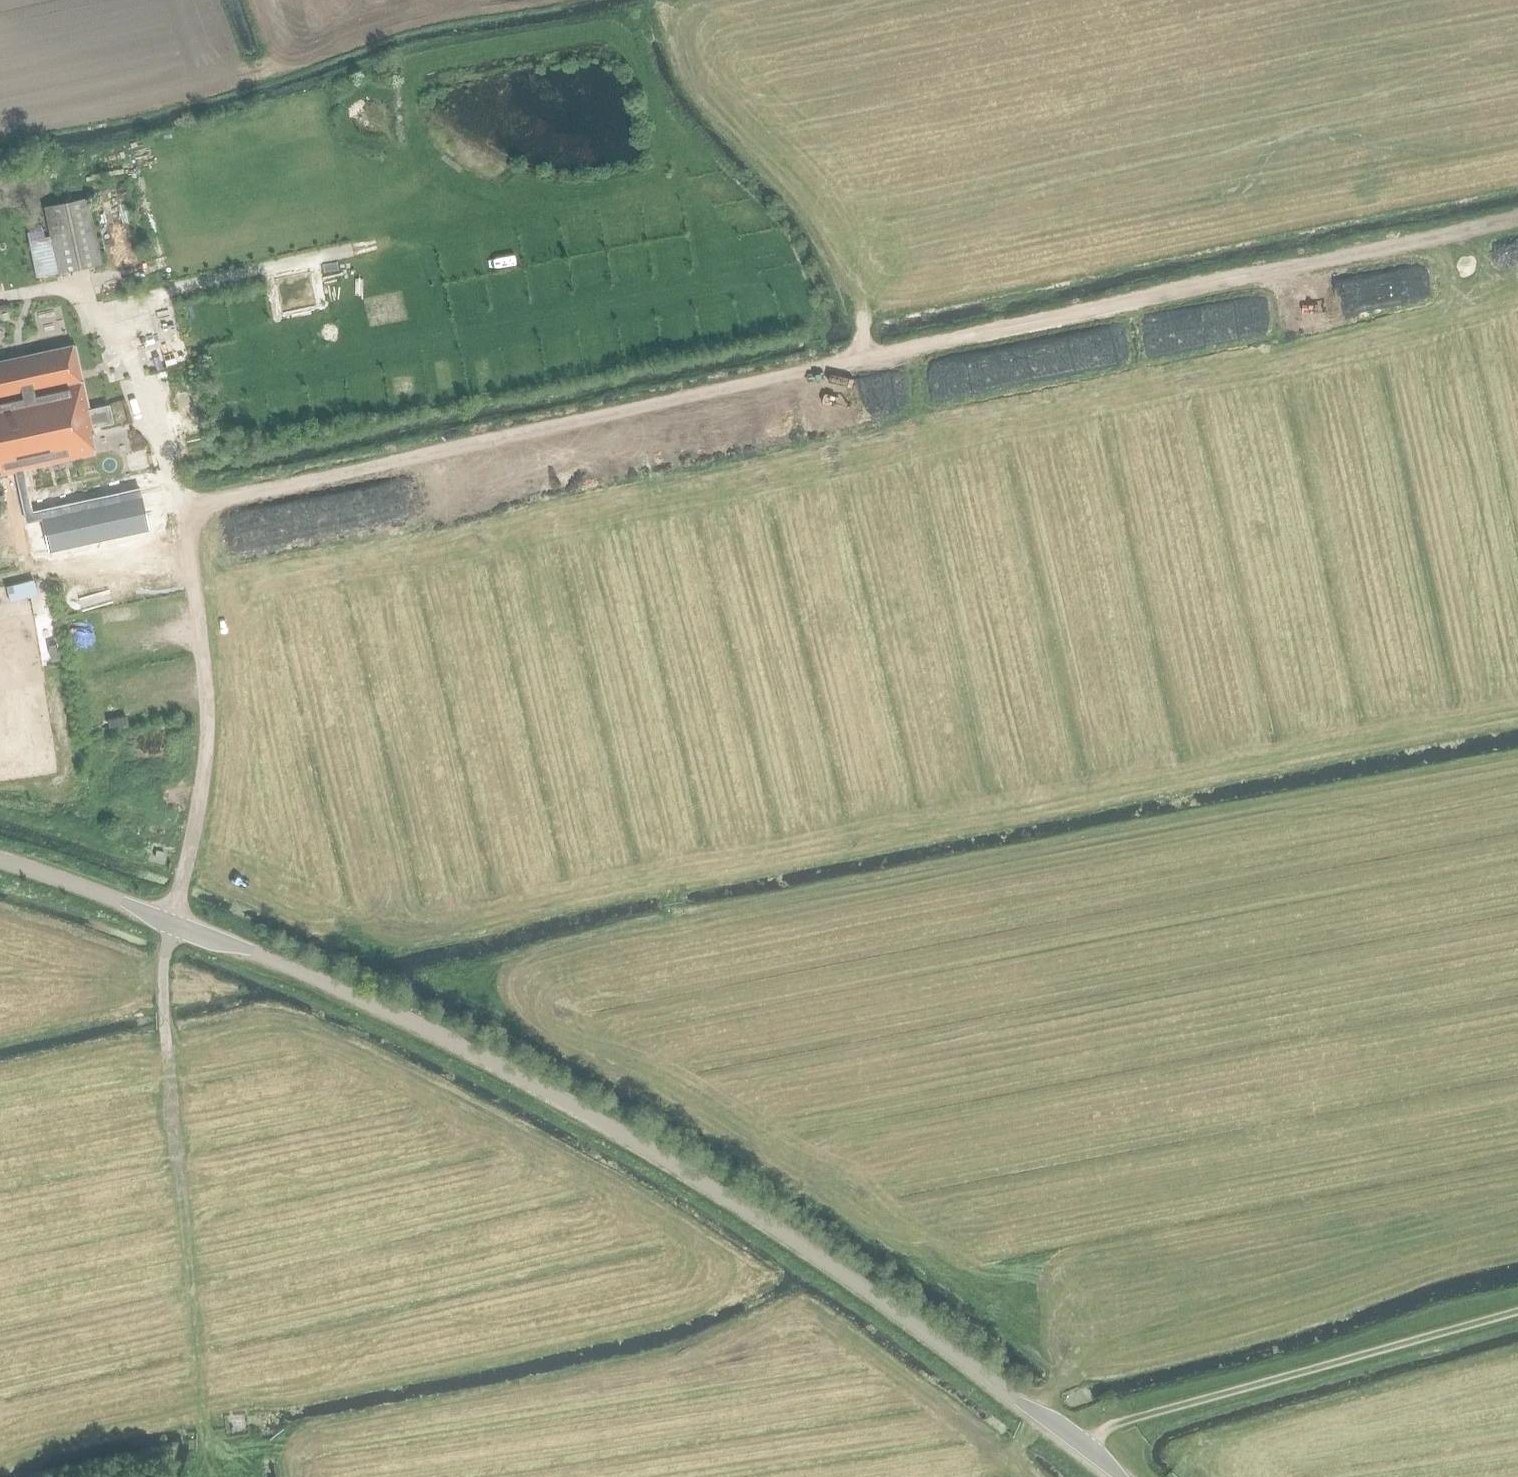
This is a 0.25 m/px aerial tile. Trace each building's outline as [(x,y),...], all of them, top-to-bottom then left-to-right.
[(48,223),(26,228),(36,277),(102,263),(88,197),(44,206),(48,223)] [(275,276),(282,309),(318,301),(310,268),(275,276)] [(1,475),(10,515),(108,493),(99,454),(96,455),(92,435),(96,435),(94,428),(114,423),(110,405),(90,409),(76,346),(0,362),(0,475),(1,475)]
